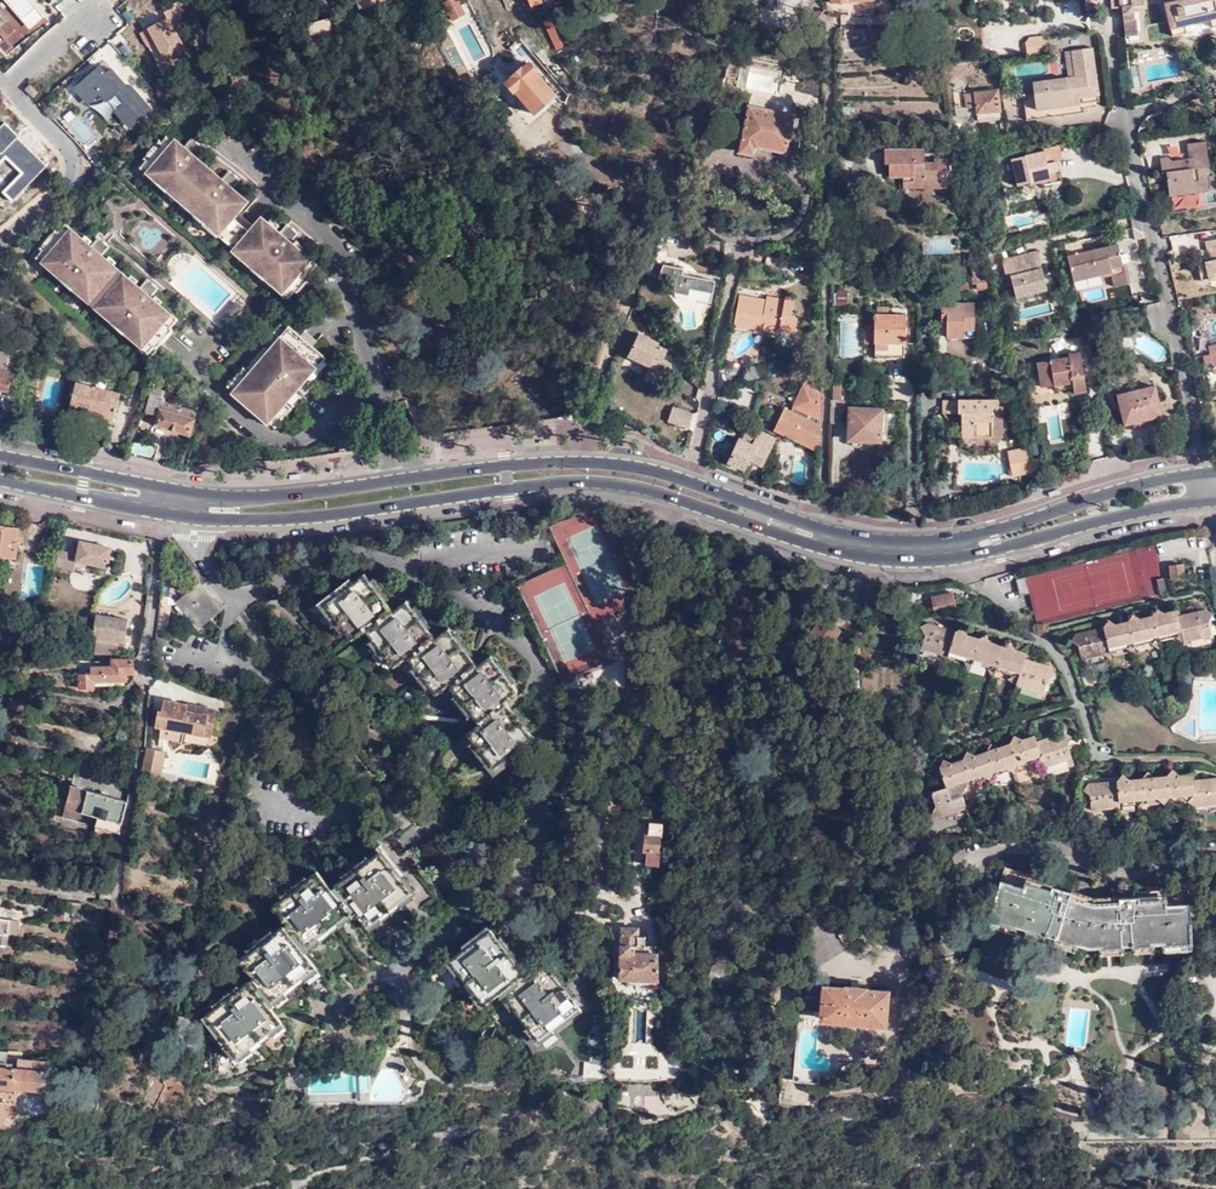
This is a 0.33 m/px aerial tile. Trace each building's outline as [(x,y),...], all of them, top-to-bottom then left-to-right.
[(25,18),(38,7),(32,0),(9,0),(25,18)] [(543,0),(529,0),(531,5),(536,3),(558,50),(563,47),(545,5),(543,0)] [(1140,5),(1140,0),(1123,0),(1123,7),(1123,34),(1124,36),(1129,35),(1129,33),(1135,32),(1135,21),(1133,21),(1132,18),(1131,6),(1140,5)] [(1172,36),(1215,26),(1215,0),(1179,0),(1165,3),(1172,36)] [(466,19),(460,2),(439,8),(442,19),(451,16),(454,23),(466,19)] [(159,63),(165,74),(188,61),(182,51),(187,48),(178,31),(188,26),(177,5),(166,11),(169,17),(142,33),(150,46),(158,41),(167,59),(159,63)] [(1048,55),(1047,36),(1030,38),(1026,42),(1028,58),(1048,55)] [(1068,50),(1071,76),(1066,77),(1033,81),(1036,108),(1082,102),(1095,101),(1088,48),(1068,50)] [(1063,51),(1066,77),(1071,76),(1068,50),(1063,51)] [(534,115),(563,89),(534,56),(504,82),(534,115)] [(115,111),(130,129),(154,108),(133,84),(130,87),(113,67),(108,72),(101,64),(74,88),(89,105),(100,95),(107,102),(109,100),(117,109),(115,111)] [(784,67),(783,74),(792,76),(792,75),(793,69),(784,67)] [(780,93),(782,75),(752,72),(750,90),(780,93)] [(792,76),(789,89),(795,91),(797,83),(800,83),(802,77),(792,75),(792,76)] [(800,83),(799,91),(820,96),(820,81),(802,77),(800,83)] [(998,110),(996,90),(964,92),(964,90),(951,91),(953,108),(965,107),(971,107),(971,110),(974,110),(975,113),(998,110)] [(1036,108),(1037,117),(1083,112),(1082,102),(1036,108)] [(752,155),(753,152),(754,146),(773,150),(786,152),(794,115),(747,104),(737,152),(752,155)] [(998,116),(998,110),(975,113),(975,119),(998,116)] [(222,230),(233,218),(248,201),(232,187),(239,179),(234,173),(228,169),(221,177),(195,154),(202,146),(196,141),(191,136),(183,144),(174,136),(170,141),(165,136),(144,159),(143,161),(222,230)] [(142,157),(144,159),(160,141),(158,139),(142,157)] [(13,201),(43,171),(34,162),(36,160),(17,141),(3,155),(0,152),(0,163),(7,156),(25,174),(6,193),(13,201)] [(1166,173),(1169,191),(1192,187),(1193,192),(1208,189),(1205,167),(1210,166),(1206,141),(1188,144),(1190,156),(1194,155),(1195,160),(1173,163),(1167,159),(1159,161),(1161,174),(1166,173)] [(1043,148),(1044,151),(1047,162),(1056,161),(1062,159),(1059,145),(1043,148)] [(754,146),(753,152),(772,156),(773,150),(754,146)] [(902,186),(948,186),(948,169),(950,169),(950,157),(934,157),(934,160),(923,160),(923,147),(884,147),(883,162),(888,162),(888,175),(911,175),(911,178),(902,178),(902,186)] [(1047,162),(1044,151),(1012,159),(1018,185),(1029,182),(1038,180),(1040,187),(1061,181),(1056,161),(1047,162)] [(138,166),(217,235),(222,230),(143,161),(138,166)] [(1038,180),(1029,182),(1031,189),(1040,187),(1038,180)] [(1192,187),(1169,191),(1170,196),(1193,192),(1192,187)] [(236,243),(291,291),(309,271),(315,264),(290,241),(297,232),(292,228),(286,223),(278,232),(260,215),(247,231),(236,243)] [(231,248),(236,243),(247,231),(233,218),(222,230),(217,235),(231,248)] [(138,287),(101,254),(108,246),(102,241),(97,236),(90,245),(63,222),(56,231),(39,251),(151,348),(169,327),(176,319),(150,296),(157,288),(151,282),(146,278),(138,287)] [(56,231),(52,228),(31,252),(35,255),(39,251),(56,231)] [(1082,254),(1079,242),(1067,245),(1066,247),(1069,257),(1082,254)] [(230,249),(285,298),(291,291),(236,243),(231,248),(230,249)] [(1120,244),(1082,254),(1069,257),(1076,282),(1114,273),(1117,288),(1133,283),(1128,264),(1125,264),(1120,244)] [(151,348),(39,251),(35,255),(34,257),(141,350),(146,354),(148,351),(151,348)] [(1033,272),(1043,269),(1039,252),(1029,255),(1033,272)] [(990,257),(992,267),(999,265),(996,255),(990,257)] [(1003,261),(1007,275),(1011,273),(1014,286),(1017,297),(1048,290),(1043,269),(1033,272),(1029,255),(1003,261)] [(992,267),(995,278),(1004,276),(1001,265),(992,267)] [(293,290),(295,292),(311,273),(309,271),(293,290)] [(674,293),(676,293),(688,296),(687,299),(711,304),(716,281),(678,273),(674,293)] [(988,288),(988,274),(978,275),(972,276),(972,282),(977,282),(977,287),(988,288)] [(935,278),(923,277),(923,286),(934,287),(935,278)] [(835,289),(835,305),(848,305),(848,288),(835,289)] [(217,317),(226,325),(244,303),(235,295),(217,317)] [(769,328),(768,331),(779,333),(780,330),(795,332),(798,318),(792,317),(795,302),(767,297),(767,300),(741,296),(735,325),(762,330),(762,327),(769,328)] [(947,337),(963,337),(963,329),(974,329),(974,303),(942,303),(942,320),(947,320),(947,337)] [(906,314),(888,313),(875,313),(875,325),(875,344),(875,354),(905,354),(906,314)] [(230,391),(286,327),(280,321),(262,342),(265,344),(244,368),(242,365),(224,386),(230,391)] [(228,393),(266,425),(268,423),(295,392),(298,389),(324,359),(325,358),(287,325),(286,327),(230,391),(228,393)] [(865,344),(875,344),(875,325),(865,325),(865,344)] [(173,330),(169,327),(151,348),(148,351),(152,355),(173,330)] [(963,329),(963,337),(974,337),(974,329),(963,329)] [(658,346),(659,342),(639,333),(628,356),(651,367),(655,357),(663,360),(667,350),(658,346)] [(1215,335),(1214,333),(1206,335),(1208,345),(1215,344),(1215,335)] [(1072,381),(1073,387),(1074,392),(1085,391),(1080,352),(1068,354),(1069,357),(1037,361),(1040,386),(1053,384),(1072,381)] [(298,389),(303,393),(306,390),(329,364),(324,359),(298,389)] [(9,391),(13,378),(13,374),(14,372),(0,369),(0,389),(9,391)] [(836,400),(843,400),(843,384),(839,384),(839,377),(835,377),(836,400)] [(69,410),(88,415),(90,410),(101,412),(100,416),(115,419),(122,394),(76,381),(69,410)] [(1054,390),(1073,387),(1072,381),(1053,384),(1054,390)] [(815,450),(821,437),(822,394),(805,386),(792,412),(784,409),(774,431),(785,436),(815,450)] [(1153,386),(1117,394),(1123,423),(1160,415),(1153,386)] [(163,397),(164,391),(153,388),(151,394),(163,397)] [(281,419),(301,396),(295,392),(268,423),(274,429),(281,420),(281,419)] [(165,398),(163,397),(151,394),(148,409),(145,413),(159,416),(157,425),(191,433),(197,410),(164,401),(165,398)] [(961,439),(962,439),(973,439),(974,438),(992,437),(991,408),(999,408),(998,400),(958,400),(956,400),(942,400),(943,414),(960,414),(961,439)] [(832,401),(831,422),(841,422),(842,408),(845,408),(845,401),(832,401)] [(672,406),(667,422),(690,428),(695,412),(672,406)] [(973,439),(962,439),(968,446),(995,445),(1003,437),(1002,408),(999,408),(991,408),(992,437),(974,438),(973,439)] [(881,433),(882,413),(881,410),(850,409),(849,440),(853,440),(853,446),(855,448),(860,448),(862,446),(863,440),(880,441),(881,433)] [(90,410),(88,415),(115,423),(115,419),(100,416),(101,412),(90,410)] [(760,432),(754,445),(769,451),(775,439),(760,432)] [(769,451),(754,445),(739,439),(729,463),(743,469),(748,461),(762,467),(769,451)] [(1026,448),(1028,447),(1027,440),(1021,442),(1023,448),(1009,451),(1013,475),(1031,472),(1026,448)] [(19,532),(19,530),(0,527),(0,558),(16,560),(18,541),(19,532)] [(651,549),(658,552),(663,535),(656,533),(651,549)] [(74,567),(76,558),(107,564),(111,544),(80,538),(77,552),(60,549),(58,561),(57,563),(74,567)] [(1169,589),(1155,541),(1019,577),(1023,593),(1032,591),(1040,622),(1169,589)] [(1184,563),(1169,564),(1171,579),(1185,577),(1184,563)] [(462,737),(489,771),(500,763),(503,766),(517,756),(514,752),(531,740),(506,708),(501,701),(515,691),(488,655),(476,666),(469,658),(447,629),(434,639),(406,601),(393,611),(389,606),(364,574),(347,587),(344,583),(320,601),(348,640),(362,630),(391,669),(404,659),(432,697),(444,687),(475,727),(462,737)] [(218,606),(200,584),(180,600),(198,622),(218,606)] [(958,606),(956,592),(932,595),(934,608),(958,606)] [(161,593),(157,628),(168,629),(171,604),(167,604),(168,594),(161,593)] [(1082,658),(1103,653),(1112,658),(1109,646),(1129,641),(1128,647),(1136,651),(1133,641),(1154,636),(1152,642),(1159,646),(1157,635),(1178,631),(1177,637),(1182,640),(1184,646),(1188,639),(1211,634),(1208,619),(1213,610),(1203,607),(1177,613),(1176,608),(1163,610),(1156,606),(1152,613),(1138,616),(1132,612),(1129,619),(1114,622),(1108,617),(1104,625),(1076,631),(1071,640),(1079,644),(1082,658)] [(94,653),(116,653),(118,641),(124,642),(127,618),(95,614),(92,637),(96,638),(94,653)] [(1044,692),(1048,677),(1058,673),(1054,665),(1025,656),(1026,651),(1015,648),(1011,640),(1005,644),(991,640),(987,633),(980,636),(968,633),(964,625),(956,629),(930,621),(921,625),(925,634),(921,648),(941,654),(939,658),(946,660),(949,650),(970,656),(963,659),(969,670),(974,657),(994,664),(988,667),(993,678),(997,665),(1018,672),(1007,679),(1016,682),(1014,689),(1023,685),(1044,692)] [(133,672),(132,660),(114,661),(114,663),(112,663),(112,665),(91,666),(92,673),(79,674),(79,688),(92,688),(92,680),(125,679),(125,673),(133,672)] [(77,671),(91,671),(91,662),(77,662),(77,671)] [(9,696),(8,708),(39,710),(39,703),(30,702),(30,697),(9,696)] [(186,706),(186,703),(163,699),(160,710),(157,710),(155,724),(161,726),(159,737),(182,741),(184,730),(211,735),(216,708),(192,704),(191,707),(186,706)] [(1046,763),(1069,756),(1071,763),(1077,761),(1069,739),(1073,733),(1065,729),(1038,738),(1036,734),(1027,737),(1014,728),(1011,735),(1011,739),(1001,742),(991,737),(987,743),(989,747),(978,750),(967,744),(963,751),(965,755),(956,758),(944,752),(939,763),(947,783),(932,789),(937,803),(934,810),(942,813),(969,803),(964,789),(971,773),(982,770),(990,774),(994,766),(1004,763),(1012,765),(1015,758),(1028,754),(1046,763)] [(206,745),(208,737),(184,733),(183,740),(206,745)] [(143,774),(158,777),(163,749),(146,746),(146,749),(148,750),(148,752),(143,774)] [(500,763),(489,771),(492,775),(503,766),(500,763)] [(1119,777),(1091,780),(1086,786),(1092,792),(1093,806),(1121,804),(1121,798),(1134,797),(1140,803),(1146,796),(1154,795),(1164,802),(1170,794),(1184,793),(1196,803),(1215,802),(1215,775),(1194,776),(1194,770),(1181,772),(1174,766),(1168,773),(1157,774),(1150,768),(1144,775),(1132,776),(1125,770),(1119,777)] [(122,833),(129,803),(69,789),(62,821),(122,833)] [(414,831),(401,814),(389,822),(402,839),(414,831)] [(644,849),(643,863),(658,864),(661,822),(648,820),(646,833),(644,833),(642,849),(644,849)] [(426,921),(445,907),(382,828),(361,845),(342,859),(351,871),(325,891),(312,874),(298,885),(267,908),(281,926),(260,941),(233,962),(246,980),(229,993),(197,1018),(217,1044),(221,1041),(232,1057),(276,1023),(267,1010),(265,1006),(268,1004),(266,1001),(287,986),(310,968),(298,952),(301,949),(300,948),(331,924),(345,914),(346,916),(348,914),(361,930),(406,896),(426,921)] [(108,882),(116,884),(118,866),(110,865),(108,882)] [(1088,948),(1189,941),(1188,922),(1191,922),(1190,902),(1165,904),(1165,899),(1140,900),(1140,895),(1119,897),(1118,901),(1093,903),(1070,896),(1071,890),(1051,884),(1050,890),(1025,882),(1025,885),(1001,878),(995,897),(997,897),(991,916),(1088,948)] [(0,916),(0,942),(5,943),(6,933),(15,934),(17,918),(0,916)] [(618,926),(617,977),(655,978),(656,951),(632,950),(633,927),(618,926)] [(545,963),(528,976),(508,951),(491,928),(449,960),(482,1005),(498,993),(501,997),(503,995),(539,1041),(553,1031),(551,1029),(580,1008),(562,985),(545,963)] [(633,934),(632,950),(656,951),(656,944),(644,944),(644,934),(633,934)] [(726,980),(710,968),(707,972),(723,984),(726,980)] [(798,1028),(804,1028),(816,1029),(821,1030),(822,1017),(883,1023),(886,991),(864,989),(864,987),(848,985),(848,987),(825,985),(823,1010),(799,1008),(798,1028)] [(1201,992),(1196,992),(1192,993),(1190,994),(1189,997),(1189,1000),(1190,1003),(1191,1005),(1194,1006),(1204,1008),(1207,1006),(1209,1004),(1209,1001),(1209,997),(1207,994),(1205,993),(1201,992)] [(2,1088),(47,1093),(49,1069),(0,1067),(0,1111),(2,1088)] [(644,1104),(656,1108),(661,1094),(629,1084),(623,1103),(642,1109),(644,1104)]
